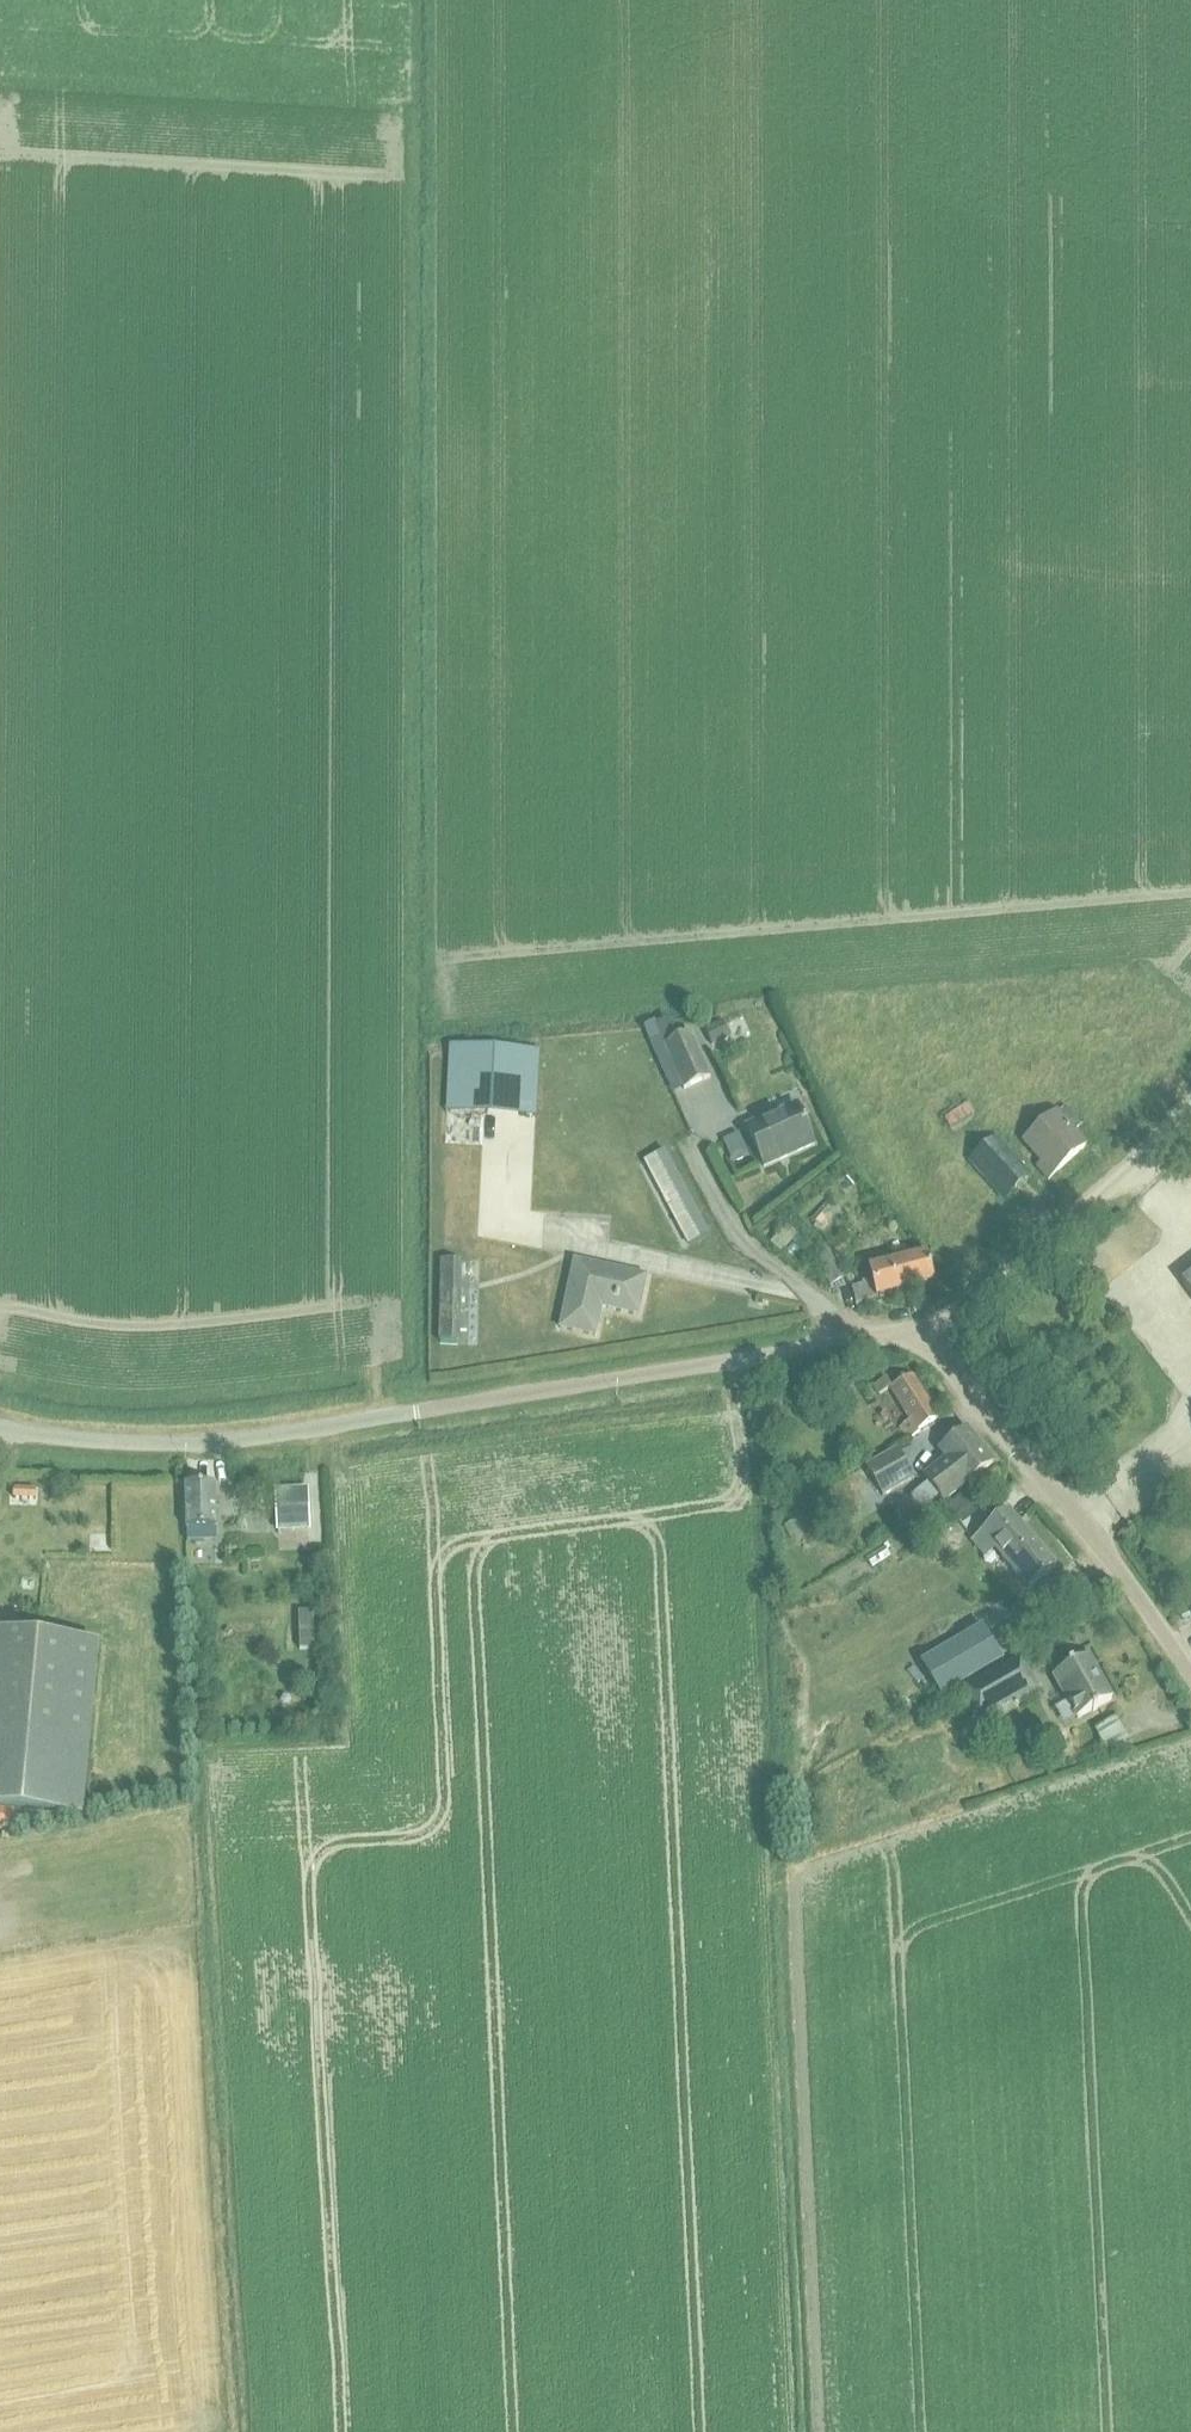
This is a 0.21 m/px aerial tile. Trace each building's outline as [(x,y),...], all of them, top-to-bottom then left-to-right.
[(668,1021),(654,1027),(661,1042),(675,1035),(668,1021)] [(723,1024),(706,1032),(712,1046),(730,1038),(723,1024)] [(710,1078),(691,1034),(665,1046),(684,1090),(710,1078)] [(537,1084),(539,1051),(450,1046),(447,1106),(448,1106),(468,1107),(496,1108),(536,1110),(537,1084)] [(764,1167),(815,1144),(797,1105),(778,1113),(780,1118),(749,1132),(764,1167)] [(1038,1168),(1049,1180),(1085,1147),(1072,1132),(1080,1126),(1065,1109),(1058,1116),(1056,1113),(1024,1141),(1044,1163),(1038,1168)] [(737,1132),(721,1140),(732,1163),(748,1156),(737,1132)] [(1039,1178),(1004,1138),(975,1163),(1010,1203),(1039,1178)] [(664,1151),(645,1162),(690,1245),(709,1235),(664,1151)] [(838,1238),(830,1245),(836,1252),(844,1245),(838,1238)] [(829,1251),(815,1260),(831,1286),(846,1277),(829,1251)] [(873,1283),(852,1289),(857,1307),(933,1286),(924,1256),(886,1267),(869,1271),(873,1283)] [(458,1309),(459,1261),(442,1260),(441,1308),(440,1344),(457,1344),(458,1309)] [(575,1261),(560,1328),(596,1336),(602,1307),(638,1315),(646,1277),(575,1261)] [(1179,1285),(1190,1300),(1190,1276),(1179,1285)] [(902,1426),(910,1439),(919,1433),(918,1431),(939,1419),(914,1375),(893,1387),(888,1378),(875,1385),(880,1394),(891,1388),(910,1420),(902,1426)] [(922,1478),(941,1503),(990,1465),(964,1431),(939,1450),(946,1460),(922,1478)] [(866,1467),(883,1495),(914,1478),(897,1449),(866,1467)] [(987,1484),(979,1491),(987,1501),(995,1494),(993,1491),(990,1488),(987,1484)] [(216,1485),(186,1485),(187,1542),(202,1542),(202,1529),(216,1528),(216,1485)] [(308,1489),(276,1490),(277,1513),(309,1511),(308,1489)] [(237,1499),(234,1525),(262,1528),(265,1502),(237,1499)] [(1050,1565),(1005,1511),(968,1541),(983,1558),(991,1550),(1023,1588),(1050,1565)] [(784,1528),(790,1539),(802,1533),(796,1521),(784,1528)] [(993,1598),(1004,1586),(993,1575),(982,1587),(993,1598)] [(300,1649),(314,1649),(313,1612),(299,1612),(300,1649)] [(983,1628),(921,1665),(941,1698),(1003,1661),(983,1628)] [(0,1636),(0,1807),(83,1815),(99,1646),(0,1636)] [(963,1689),(977,1721),(1034,1687),(1017,1658),(963,1689)] [(1087,1658),(1050,1679),(1072,1722),(1110,1699),(1095,1673),(1089,1664),(1087,1658)] [(1114,1719),(1095,1730),(1108,1753),(1127,1742),(1114,1719)] [(14,1825),(16,1811),(0,1809),(0,1824),(14,1825)]
